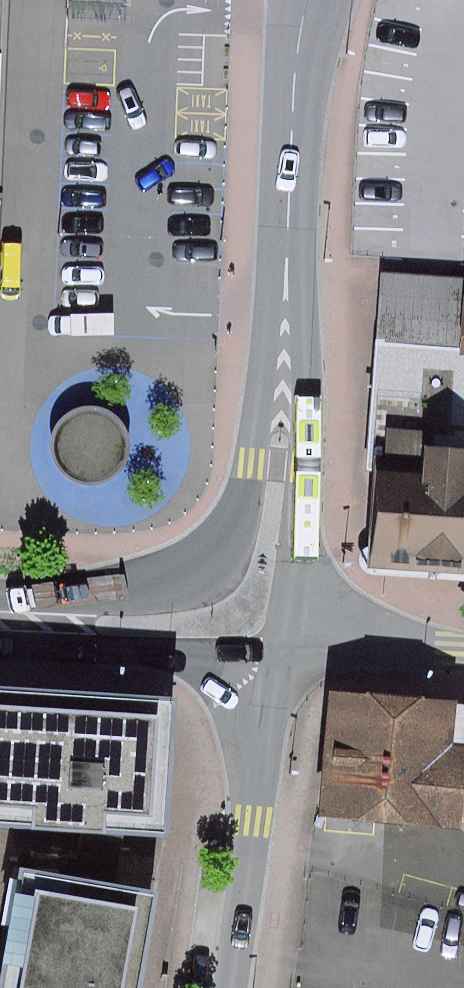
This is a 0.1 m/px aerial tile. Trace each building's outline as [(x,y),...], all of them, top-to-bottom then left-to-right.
[(463,277),(382,275),(380,345),(460,355),(463,277)] [(460,355),(380,345),(376,475),(426,478),(428,454),(463,456),(463,356),(460,355)] [(59,422),(53,432),(51,444),(52,456),(58,468),(67,478),(79,484),(92,485),(106,482),(117,475),(125,465),(129,452),(129,439),(125,426),(116,416),(105,409),(91,407),(79,408),(74,411),(68,413),(59,422)] [(370,571),(463,577),(463,456),(428,454),(426,478),(376,475),(370,571)] [(332,692),(324,807),(462,816),(463,785),(463,701),(332,692)] [(0,698),(0,822),(12,823),(142,832),(149,709),(0,698)] [(19,883),(2,987),(130,987),(144,904),(19,883)]
